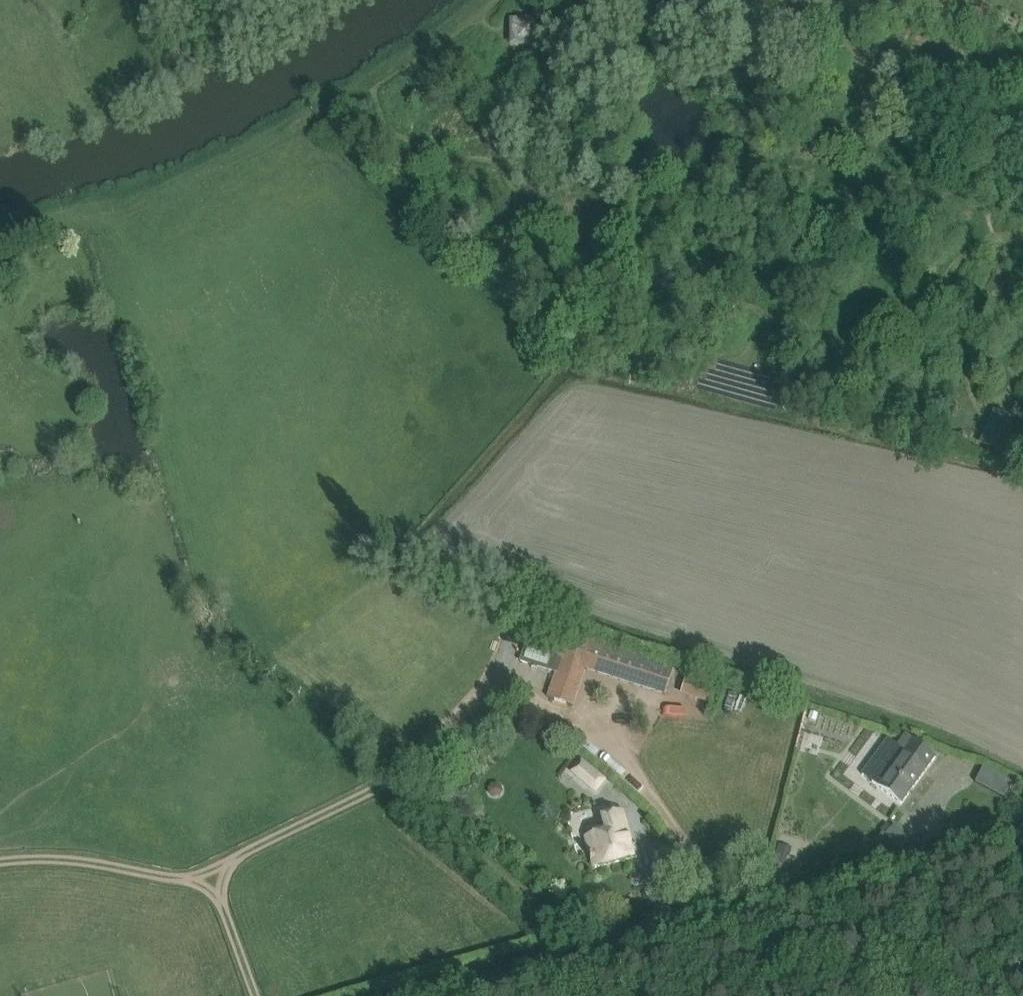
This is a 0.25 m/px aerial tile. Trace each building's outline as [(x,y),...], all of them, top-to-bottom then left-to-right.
[(665,695),(673,671),(532,624),(520,661),(556,673),(548,698),(574,706),(586,669),(665,695)] [(901,804),(936,757),(906,735),(898,746),(888,739),(873,760),(883,767),(872,782),(901,804)] [(574,772),(597,791),(605,781),(582,762),(574,772)] [(588,840),(592,857),(590,858),(591,861),(593,860),(595,868),(634,857),(621,811),(604,815),(609,833),(588,840)] [(910,840),(894,825),(885,835),(900,850),(910,840)]
